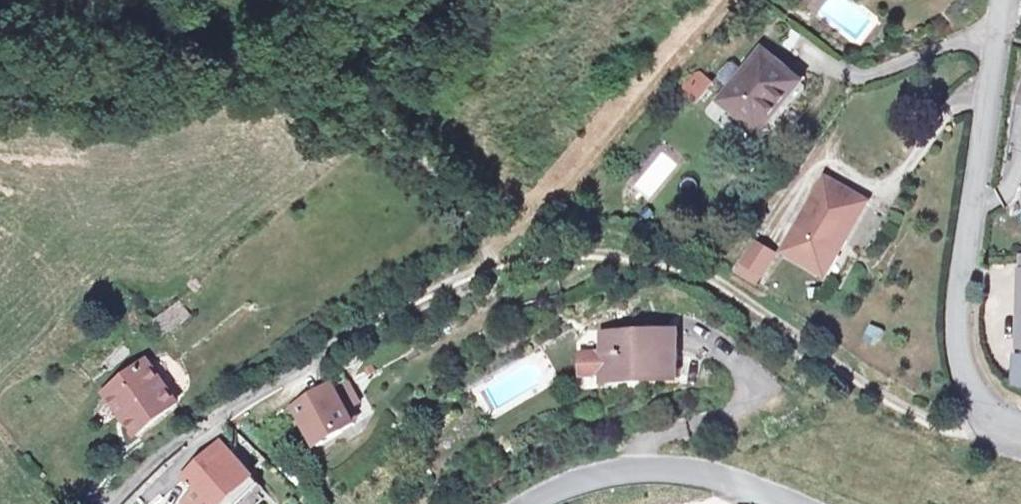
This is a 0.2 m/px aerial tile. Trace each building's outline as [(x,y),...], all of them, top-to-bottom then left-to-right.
[(814,10),(821,0),(799,0),(814,10)] [(727,101),(717,113),(754,143),(793,97),(757,65),(741,84),(727,101)] [(719,95),(727,101),(741,84),(733,78),(726,79),(718,88),(719,95)] [(820,179),(773,249),(807,272),(830,240),(834,243),(861,205),(820,179)] [(748,284),(768,253),(747,239),(727,270),(748,284)] [(812,275),(834,243),(830,240),(807,272),(812,275)] [(870,326),(864,343),(880,349),(886,331),(870,326)] [(666,353),(666,342),(595,338),(592,372),(578,371),(578,394),(600,394),(637,394),(636,401),(672,401),(672,353),(666,353)] [(136,364),(99,401),(135,441),(173,405),(136,364)] [(291,415),(312,452),(349,431),(329,394),(291,415)] [(496,452),(487,459),(495,469),(504,462),(496,452)] [(225,459),(199,483),(196,480),(189,486),(187,484),(165,503),(246,503),(257,493),(225,459)]
